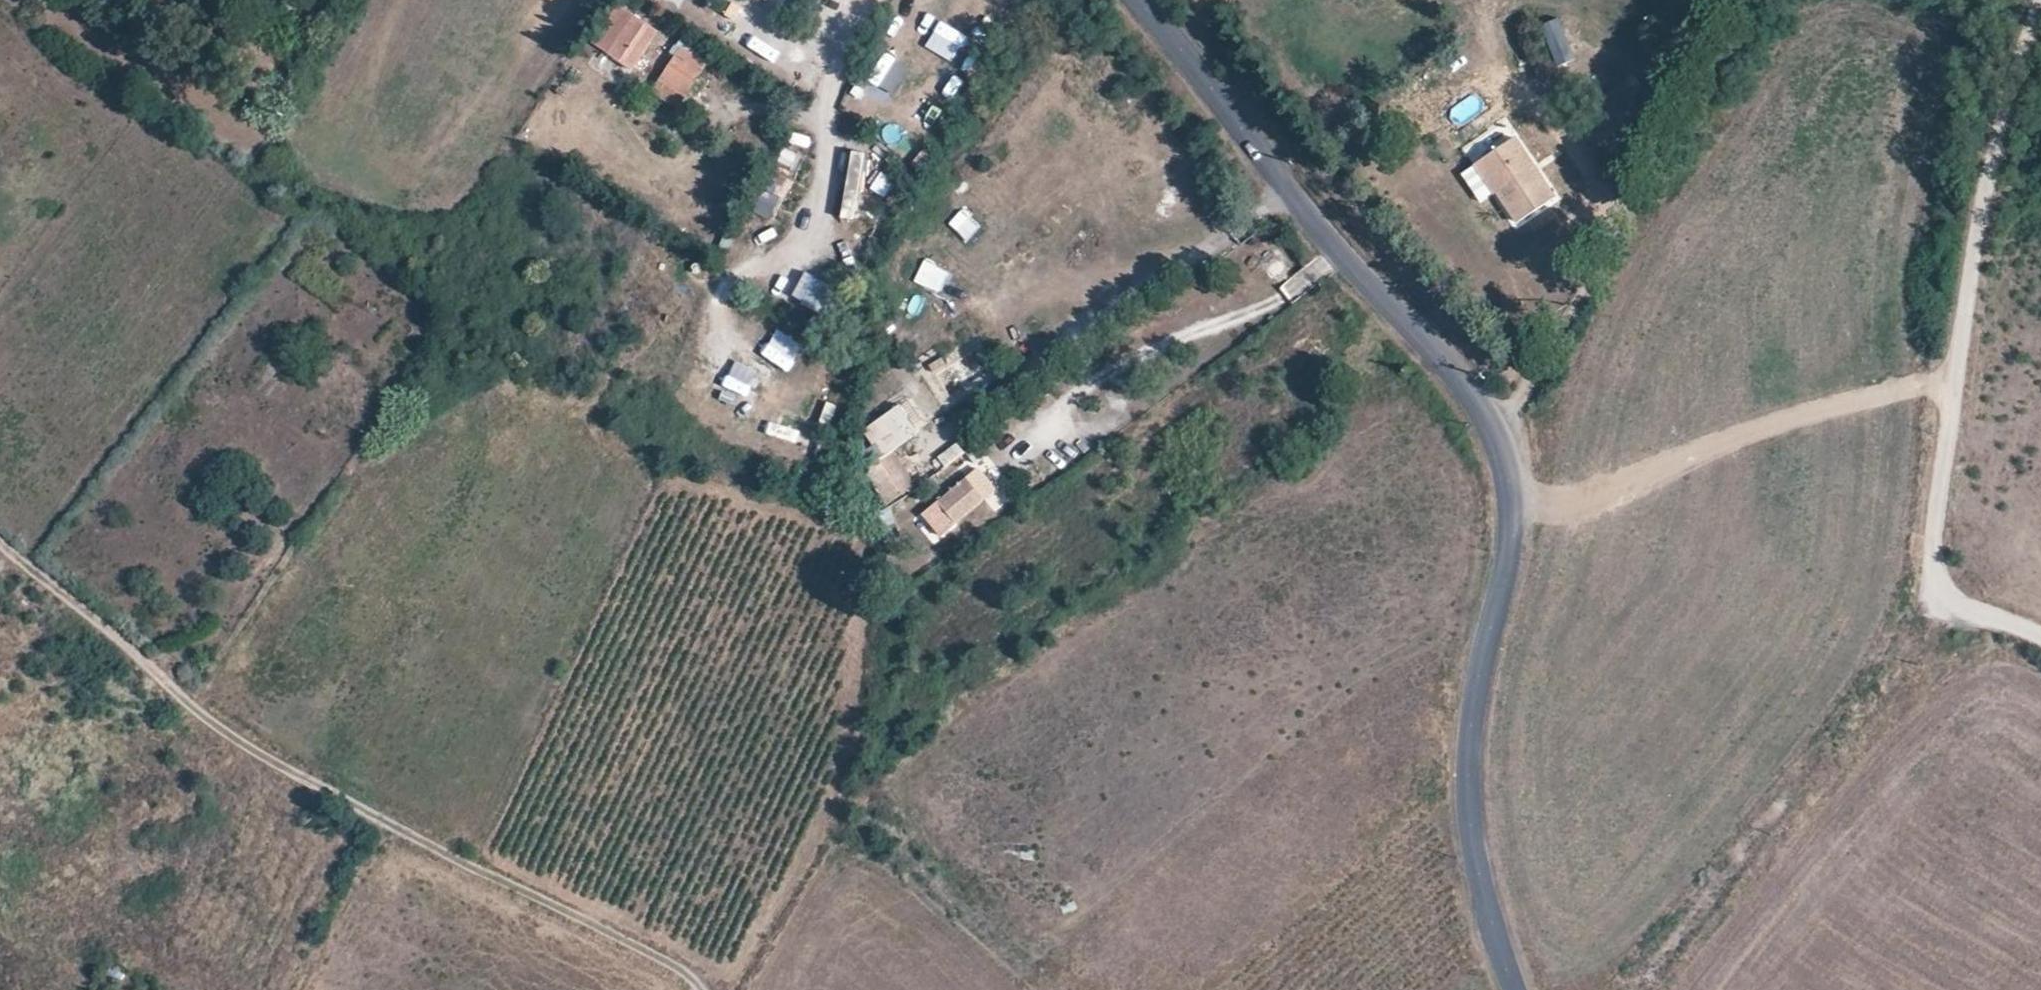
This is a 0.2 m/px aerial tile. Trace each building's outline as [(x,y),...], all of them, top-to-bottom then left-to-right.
[(596,49),(639,70),(660,26),(617,6),(596,49)] [(962,42),(945,64),(968,82),(985,60),(962,42)] [(692,80),(701,64),(670,44),(665,53),(669,56),(665,63),(692,80)] [(869,76),(894,89),(909,60),(883,47),(869,76)] [(935,71),(914,99),(938,117),(959,90),(935,71)] [(1515,224),(1555,197),(1514,138),(1471,167),(1491,196),(1497,196),(1515,224)] [(886,200),(898,182),(881,170),(868,188),(886,200)] [(775,220),(782,194),(762,189),(756,215),(775,220)] [(756,356),(781,363),(789,334),(765,327),(756,356)] [(733,420),(757,431),(769,406),(745,395),(733,420)] [(816,398),(808,417),(821,422),(829,403),(816,398)] [(887,449),(882,442),(900,430),(889,413),(862,432),(878,455),(887,449)] [(771,428),(770,439),(793,441),(794,430),(771,428)] [(865,467),(884,503),(916,486),(897,451),(865,467)] [(933,537),(953,522),(939,503),(919,518),(933,537)]
